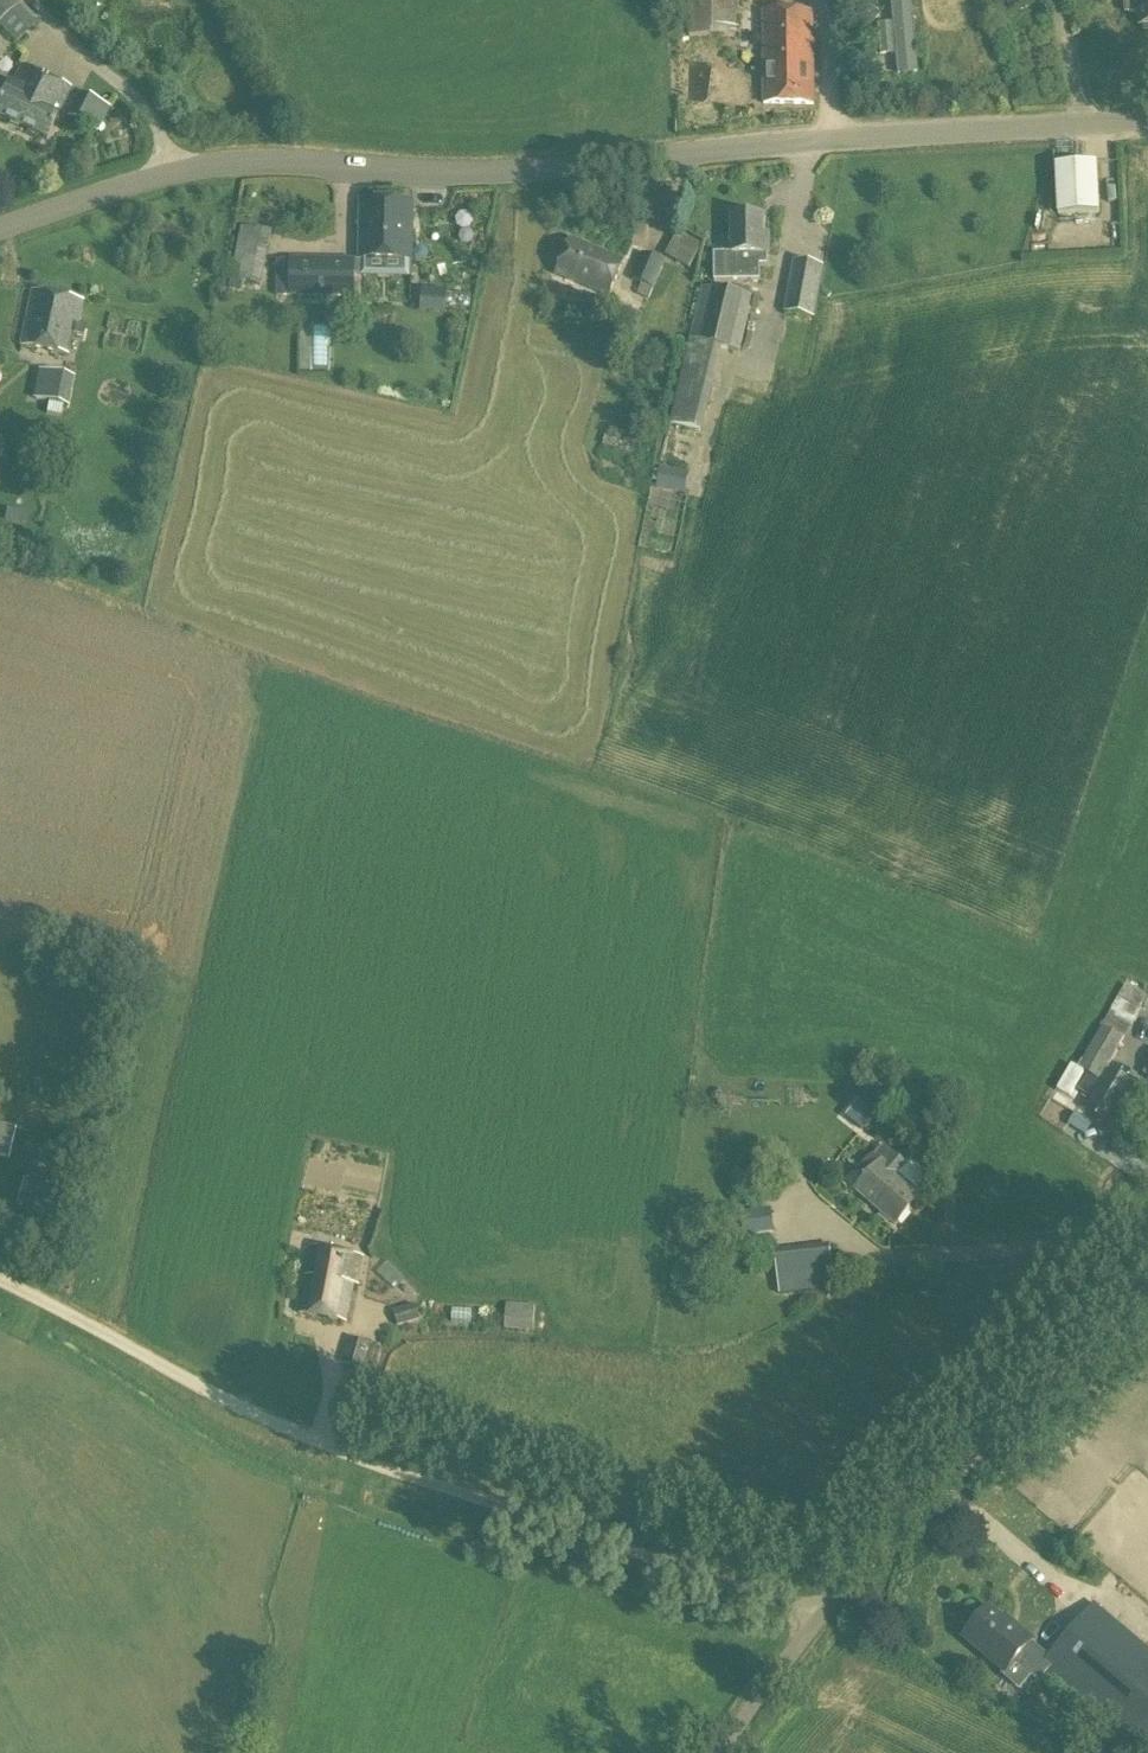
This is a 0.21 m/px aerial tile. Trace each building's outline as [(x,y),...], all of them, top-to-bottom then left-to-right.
[(12,0),(0,0),(0,60),(7,47),(1,44),(12,40),(15,44),(35,26),(12,0)] [(736,0),(689,0),(689,37),(736,37),(736,0)] [(1043,5),(1041,0),(993,0),(999,19),(1043,5)] [(1126,15),(1140,14),(1141,28),(1147,27),(1147,0),(1125,0),(1126,15)] [(919,74),(913,3),(891,5),(893,24),(878,26),(881,57),(896,55),(898,76),(919,74)] [(869,4),(858,17),(864,22),(876,21),(881,14),(869,4)] [(814,104),(814,14),(765,14),(765,104),(814,104)] [(22,66),(14,84),(9,81),(5,91),(4,91),(0,100),(0,119),(47,140),(58,116),(71,88),(22,66)] [(97,133),(111,108),(79,91),(66,117),(97,133)] [(1058,216),(1100,213),(1097,164),(1055,167),(1058,216)] [(413,263),(414,204),(362,204),(361,262),(413,263)] [(770,256),(770,237),(763,237),(763,219),(734,219),(733,254),(715,254),(715,282),(760,282),(761,256),(770,256)] [(260,287),(271,234),(241,227),(230,281),(260,287)] [(690,269),(703,246),(679,233),(666,256),(690,269)] [(609,299),(625,263),(573,241),(557,277),(609,299)] [(271,255),(265,282),(278,285),(284,258),(271,255)] [(654,291),(665,265),(644,255),(632,282),(654,291)] [(355,298),(356,260),(289,260),(289,298),(355,298)] [(815,318),(824,266),(793,261),(784,313),(815,318)] [(680,383),(714,391),(723,349),(740,353),(753,299),(701,287),(680,383)] [(445,315),(447,292),(421,290),(420,313),(445,315)] [(79,327),(83,304),(32,294),(22,346),(67,356),(73,326),(79,327)] [(47,403),(68,407),(74,378),(53,374),(47,403)] [(714,391),(680,383),(670,425),(705,433),(714,391)] [(631,456),(636,441),(607,432),(604,444),(615,448),(614,451),(631,456)] [(689,474),(661,468),(660,473),(655,472),(652,483),(657,484),(656,488),(685,495),(689,474)] [(1119,995),(1111,1007),(1130,1019),(1138,1008),(1119,995)] [(1087,1074),(1077,1090),(1092,1098),(1085,1109),(1111,1125),(1135,1086),(1109,1070),(1108,1072),(1106,1071),(1124,1040),(1102,1027),(1078,1069),(1087,1074)] [(1072,1066),(1058,1090),(1070,1097),(1084,1073),(1072,1066)] [(741,1107),(743,1096),(722,1092),(720,1101),(730,1103),(729,1105),(741,1107)] [(878,1113),(860,1099),(845,1117),(864,1131),(878,1113)] [(1076,1113),(1068,1125),(1081,1134),(1089,1121),(1076,1113)] [(16,1128),(0,1125),(0,1159),(8,1161),(16,1128)] [(908,1168),(894,1156),(883,1146),(873,1157),(872,1156),(857,1172),(867,1181),(857,1192),(897,1226),(909,1211),(908,1210),(920,1196),(899,1178),(908,1168)] [(44,1213),(52,1187),(24,1178),(16,1205),(44,1213)] [(776,1234),(773,1210),(744,1213),(746,1237),(776,1234)] [(781,1296),(833,1291),(829,1245),(777,1249),(781,1296)] [(359,1286),(364,1259),(312,1249),(300,1314),(348,1323),(355,1285),(359,1286)] [(533,1333),(534,1305),(505,1304),(504,1331),(533,1333)] [(397,1327),(419,1321),(415,1305),(393,1312),(397,1327)] [(375,1372),(381,1349),(349,1340),(342,1365),(363,1371),(363,1369),(375,1372)] [(1095,1605),(1047,1661),(1029,1645),(1033,1640),(1014,1624),(1013,1626),(991,1608),(965,1639),(1006,1673),(1016,1662),(1039,1681),(1046,1672),(1140,1752),(1147,1745),(1147,1746),(1147,1650),(1095,1605)]
